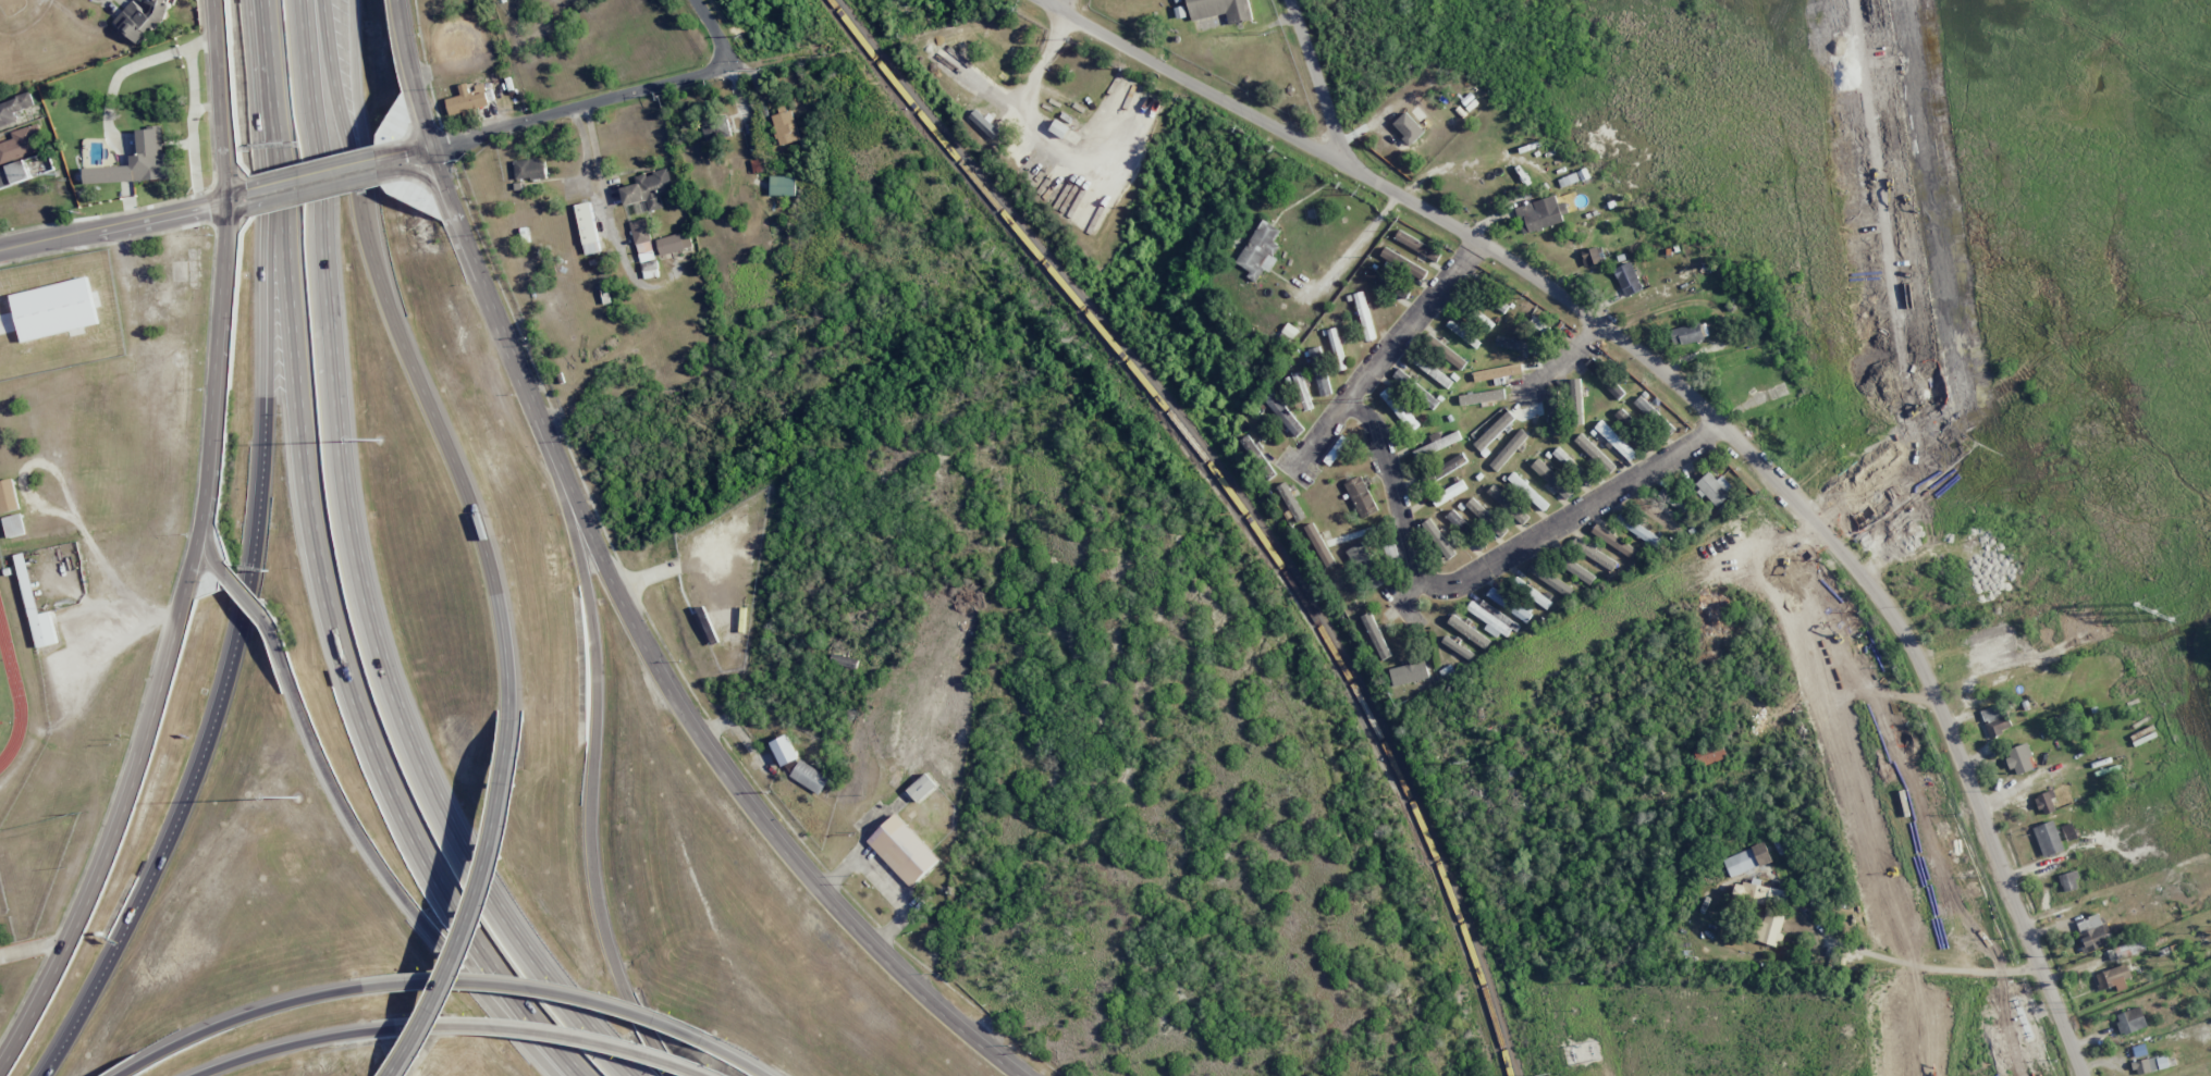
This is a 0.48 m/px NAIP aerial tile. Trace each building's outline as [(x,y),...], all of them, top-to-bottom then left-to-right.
[(152,4),(153,11),(145,12),(132,1),(114,23),(136,42),(148,41),(151,30),(156,29),(167,17),(172,0),(139,0),(152,4)] [(1189,21),(1224,12),(1227,25),(1250,20),(1244,0),(1184,0),(1189,21)] [(485,88),(470,92),(469,87),(460,90),(461,95),(446,99),(451,116),(490,105),(485,88)] [(18,122),(15,112),(35,106),(31,93),(0,103),(0,128),(18,122)] [(771,115),(778,146),(800,141),(793,110),(771,115)] [(704,141),(732,136),(729,117),(701,122),(704,141)] [(1050,131),(1063,137),(1067,128),(1054,121),(1050,131)] [(13,139),(0,143),(0,163),(39,153),(35,139),(43,137),(39,124),(11,132),(13,139)] [(85,183),(170,180),(169,152),(163,152),(161,127),(138,128),(139,154),(131,155),(131,166),(84,168),(85,183)] [(546,178),(544,158),(514,161),(516,181),(546,178)] [(24,160),(0,168),(0,189),(30,180),(24,160)] [(620,188),(624,206),(646,200),(649,212),(663,208),(661,196),(674,193),(668,168),(634,176),(636,184),(620,188)] [(796,176),(770,176),(770,195),(795,196),(796,176)] [(1516,206),(1522,233),(1568,223),(1563,202),(1557,204),(1555,197),(1516,206)] [(601,252),(590,202),(575,205),(585,255),(601,252)] [(659,276),(646,219),(630,222),(643,279),(659,276)] [(1280,230),(1262,219),(1234,265),(1257,279),(1263,269),(1270,272),(1277,259),(1273,256),(1279,246),(1273,242),(1280,230)] [(1394,239),(1437,262),(1441,253),(1399,230),(1394,239)] [(661,256),(693,247),(689,231),(656,240),(661,256)] [(1582,252),(1587,267),(1606,260),(1600,245),(1582,252)] [(1427,272),(1385,247),(1379,257),(1421,282),(1427,272)] [(1643,289),(1630,262),(1613,270),(1626,297),(1643,289)] [(1365,277),(1392,289),(1396,281),(1369,268),(1365,277)] [(99,325),(88,277),(11,295),(22,342),(99,325)] [(1367,341),(1376,338),(1362,291),(1353,294),(1367,341)] [(1503,313),(1508,306),(1499,299),(1494,306),(1503,313)] [(1495,324),(1481,314),(1475,322),(1488,332),(1495,324)] [(1445,325),(1475,349),(1480,343),(1450,319),(1445,325)] [(1709,338),(1705,322),(1670,330),(1674,346),(1709,338)] [(1328,329),(1335,371),(1344,369),(1338,328),(1328,329)] [(1536,345),(1497,335),(1494,345),(1534,355),(1536,345)] [(1467,362),(1435,337),(1428,345),(1461,370),(1467,362)] [(1308,350),(1321,397),(1332,394),(1319,346),(1308,350)] [(1412,362),(1447,389),(1452,382),(1418,355),(1412,362)] [(1585,365),(1618,400),(1625,393),(1593,358),(1585,365)] [(1523,374),(1521,364),(1473,372),(1474,382),(1523,374)] [(1393,375),(1432,410),(1439,403),(1400,368),(1393,375)] [(1287,376),(1290,388),(1297,387),(1302,411),(1311,409),(1303,373),(1287,376)] [(1571,378),(1572,424),(1582,424),(1581,378),(1571,378)] [(1410,432),(1419,424),(1388,387),(1379,394),(1410,432)] [(1480,403),(1481,408),(1496,406),(1495,400),(1505,399),(1504,389),(1458,395),(1459,405),(1480,403)] [(1548,419),(1557,419),(1557,390),(1547,390),(1548,419)] [(1295,437),(1304,430),(1272,391),(1263,398),(1295,437)] [(1634,401),(1666,433),(1672,428),(1641,395),(1634,401)] [(1614,415),(1631,432),(1638,425),(1621,408),(1614,415)] [(1472,444),(1480,452),(1515,419),(1508,411),(1472,444)] [(1595,426),(1628,462),(1636,455),(1602,419),(1595,426)] [(1429,440),(1431,443),(1412,451),(1415,459),(1462,440),(1457,429),(1429,440)] [(1529,436),(1521,429),(1489,464),(1496,471),(1529,436)] [(1608,473),(1615,466),(1580,433),(1574,441),(1608,473)] [(1273,476),(1250,435),(1242,439),(1264,481),(1273,476)] [(1349,440),(1341,435),(1324,461),(1331,466),(1349,440)] [(1551,453),(1573,474),(1579,467),(1558,447),(1551,453)] [(1468,463),(1462,453),(1422,474),(1427,484),(1468,463)] [(1530,467),(1566,500),(1574,492),(1537,458),(1530,467)] [(1549,505),(1513,472),(1507,479),(1542,512),(1549,505)] [(1717,481),(1709,472),(1692,487),(1701,497),(1704,494),(1715,506),(1734,489),(1722,475),(1717,481)] [(1346,482),(1360,518),(1376,512),(1363,475),(1346,482)] [(0,513),(20,510),(15,479),(0,481),(0,512),(0,513)] [(1467,489),(1461,480),(1430,497),(1435,506),(1467,489)] [(1303,519),(1288,481),(1279,485),(1294,523),(1303,519)] [(1521,525),(1528,518),(1493,484),(1486,492),(1521,525)] [(1682,513),(1687,507),(1664,488),(1659,494),(1682,513)] [(1465,505),(1500,538),(1507,530),(1472,497),(1465,505)] [(1675,535),(1681,526),(1641,500),(1636,509),(1675,535)] [(1445,517),(1480,550),(1486,543),(1451,511),(1445,517)] [(1616,521),(1655,548),(1661,540),(1621,513),(1616,521)] [(3,517),(6,538),(26,535),(24,514),(3,517)] [(1333,564),(1315,523),(1301,529),(1307,542),(1313,540),(1325,567),(1333,564)] [(1423,536),(1449,560),(1460,548),(1434,523),(1423,536)] [(1637,550),(1596,524),(1591,532),(1631,559),(1637,550)] [(1572,546),(1611,571),(1617,563),(1577,537),(1572,546)] [(1398,559),(1395,541),(1384,543),(1387,561),(1398,559)] [(40,614),(25,553),(15,555),(37,648),(58,643),(50,611),(40,614)] [(1595,577),(1568,558),(1562,566),(1589,585),(1595,577)] [(1527,572),(1568,596),(1573,588),(1533,563),(1527,572)] [(1548,608),(1552,600),(1516,579),(1512,587),(1548,608)] [(1532,615),(1491,588),(1485,596),(1526,623),(1532,615)] [(1705,636),(1723,626),(1725,630),(1735,624),(1715,589),(1702,596),(1713,614),(1698,623),(1705,636)] [(1472,601),(1466,609),(1487,623),(1484,627),(1504,640),(1515,623),(1482,601),(1479,606),(1472,601)] [(1361,616),(1381,660),(1390,656),(1371,612),(1361,616)] [(1447,623),(1484,649),(1490,641),(1453,615),(1447,623)] [(1441,644),(1470,659),(1474,653),(1445,637),(1441,644)] [(855,667),(855,657),(830,656),(830,665),(855,667)] [(1392,687),(1429,678),(1425,660),(1388,669),(1392,687)] [(1989,737),(2011,729),(2002,703),(1980,711),(1989,737)] [(799,759),(787,734),(770,743),(782,767),(799,759)] [(1698,768),(1727,757),(1721,740),(1692,751),(1698,768)] [(2014,776),(2035,768),(2026,743),(2005,751),(2014,776)] [(820,794),(829,776),(798,761),(790,779),(820,794)] [(906,789),(917,803),(936,786),(925,773),(906,789)] [(2055,797),(2052,790),(2035,796),(2042,816),(2055,811),(2051,799),(2055,797)] [(867,841),(910,887),(940,860),(896,814),(867,841)] [(2064,850),(2053,820),(2032,828),(2043,858),(2064,850)] [(2077,838),(2071,823),(2062,827),(2068,842),(2077,838)] [(1729,877),(1771,861),(1764,843),(1722,859),(1729,877)] [(2079,888),(2074,871),(2058,876),(2063,893),(2079,888)] [(1786,905),(1787,888),(1734,885),(1733,902),(1786,905)] [(1785,917),(1764,911),(1756,941),(1777,947),(1785,917)] [(2076,921),(2081,939),(2079,940),(2082,953),(2108,945),(2100,914),(2076,921)] [(2128,988),(2124,980),(2131,977),(2127,964),(2093,977),(2099,992),(2115,985),(2118,992),(2128,988)] [(2115,1016),(2123,1035),(2147,1026),(2139,1006),(2115,1016)] [(2147,1054),(2144,1043),(2131,1046),(2135,1057),(2147,1054)] [(2132,1063),(2136,1075),(2169,1067),(2165,1054),(2132,1063)]
